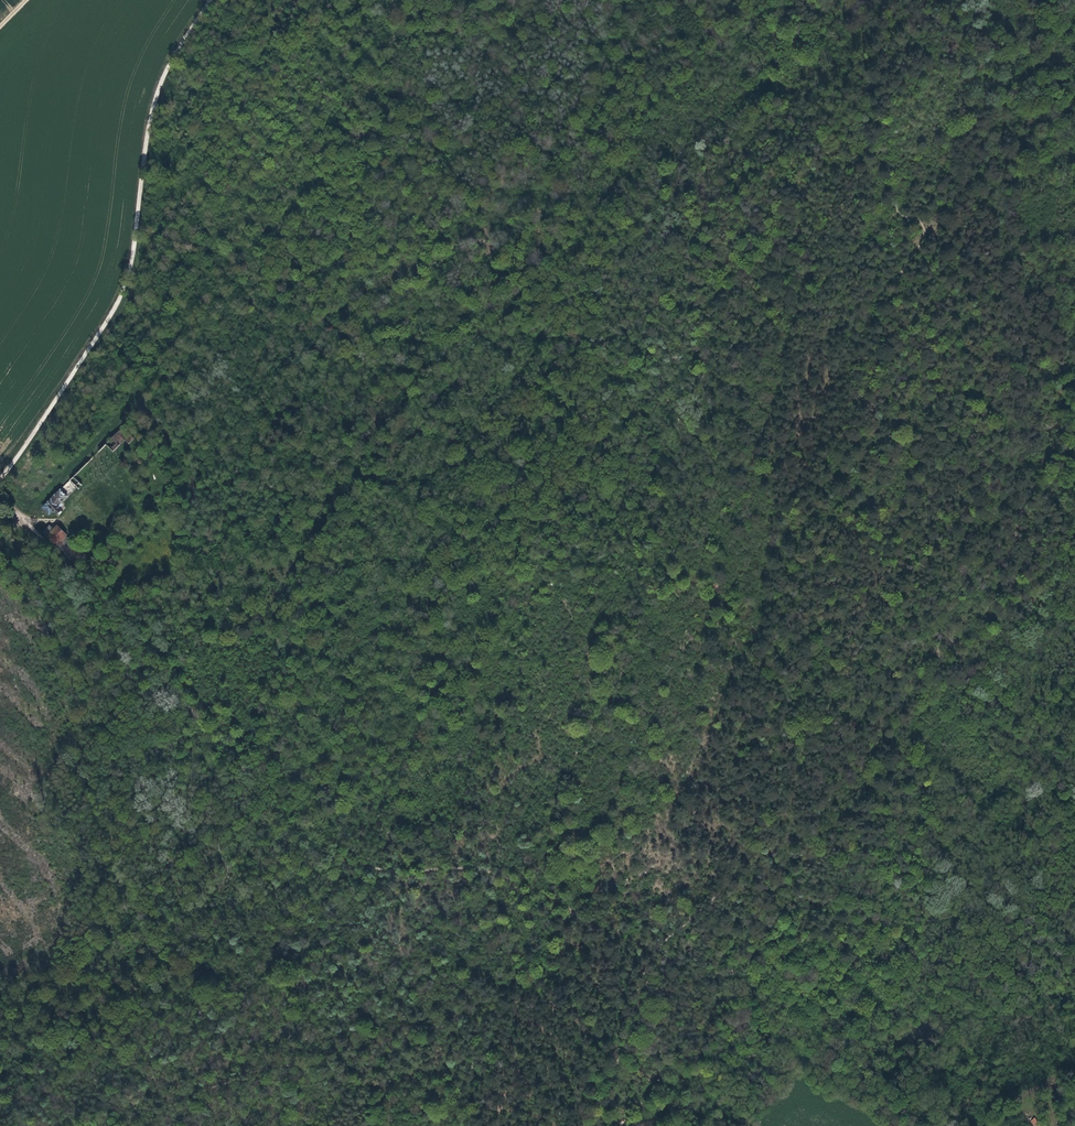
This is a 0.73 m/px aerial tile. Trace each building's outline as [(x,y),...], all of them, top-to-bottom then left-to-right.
[(107,443),(114,450),(125,438),(129,443),(134,437),(124,426),(107,443)] [(74,476),(71,480),(79,488),(82,485),(74,476)] [(59,504),(68,495),(61,489),(44,507),(51,514),(54,510),(58,512),(59,511),(60,512),(63,510),(61,509),(63,507),(59,504)] [(45,532),(58,545),(68,535),(68,534),(59,525),(55,528),(51,525),(45,532)] [(89,557),(68,535),(58,545),(79,567),(89,557)] [(1039,1122),(1034,1117),(1030,1121),(1034,1125),(1039,1122)]
